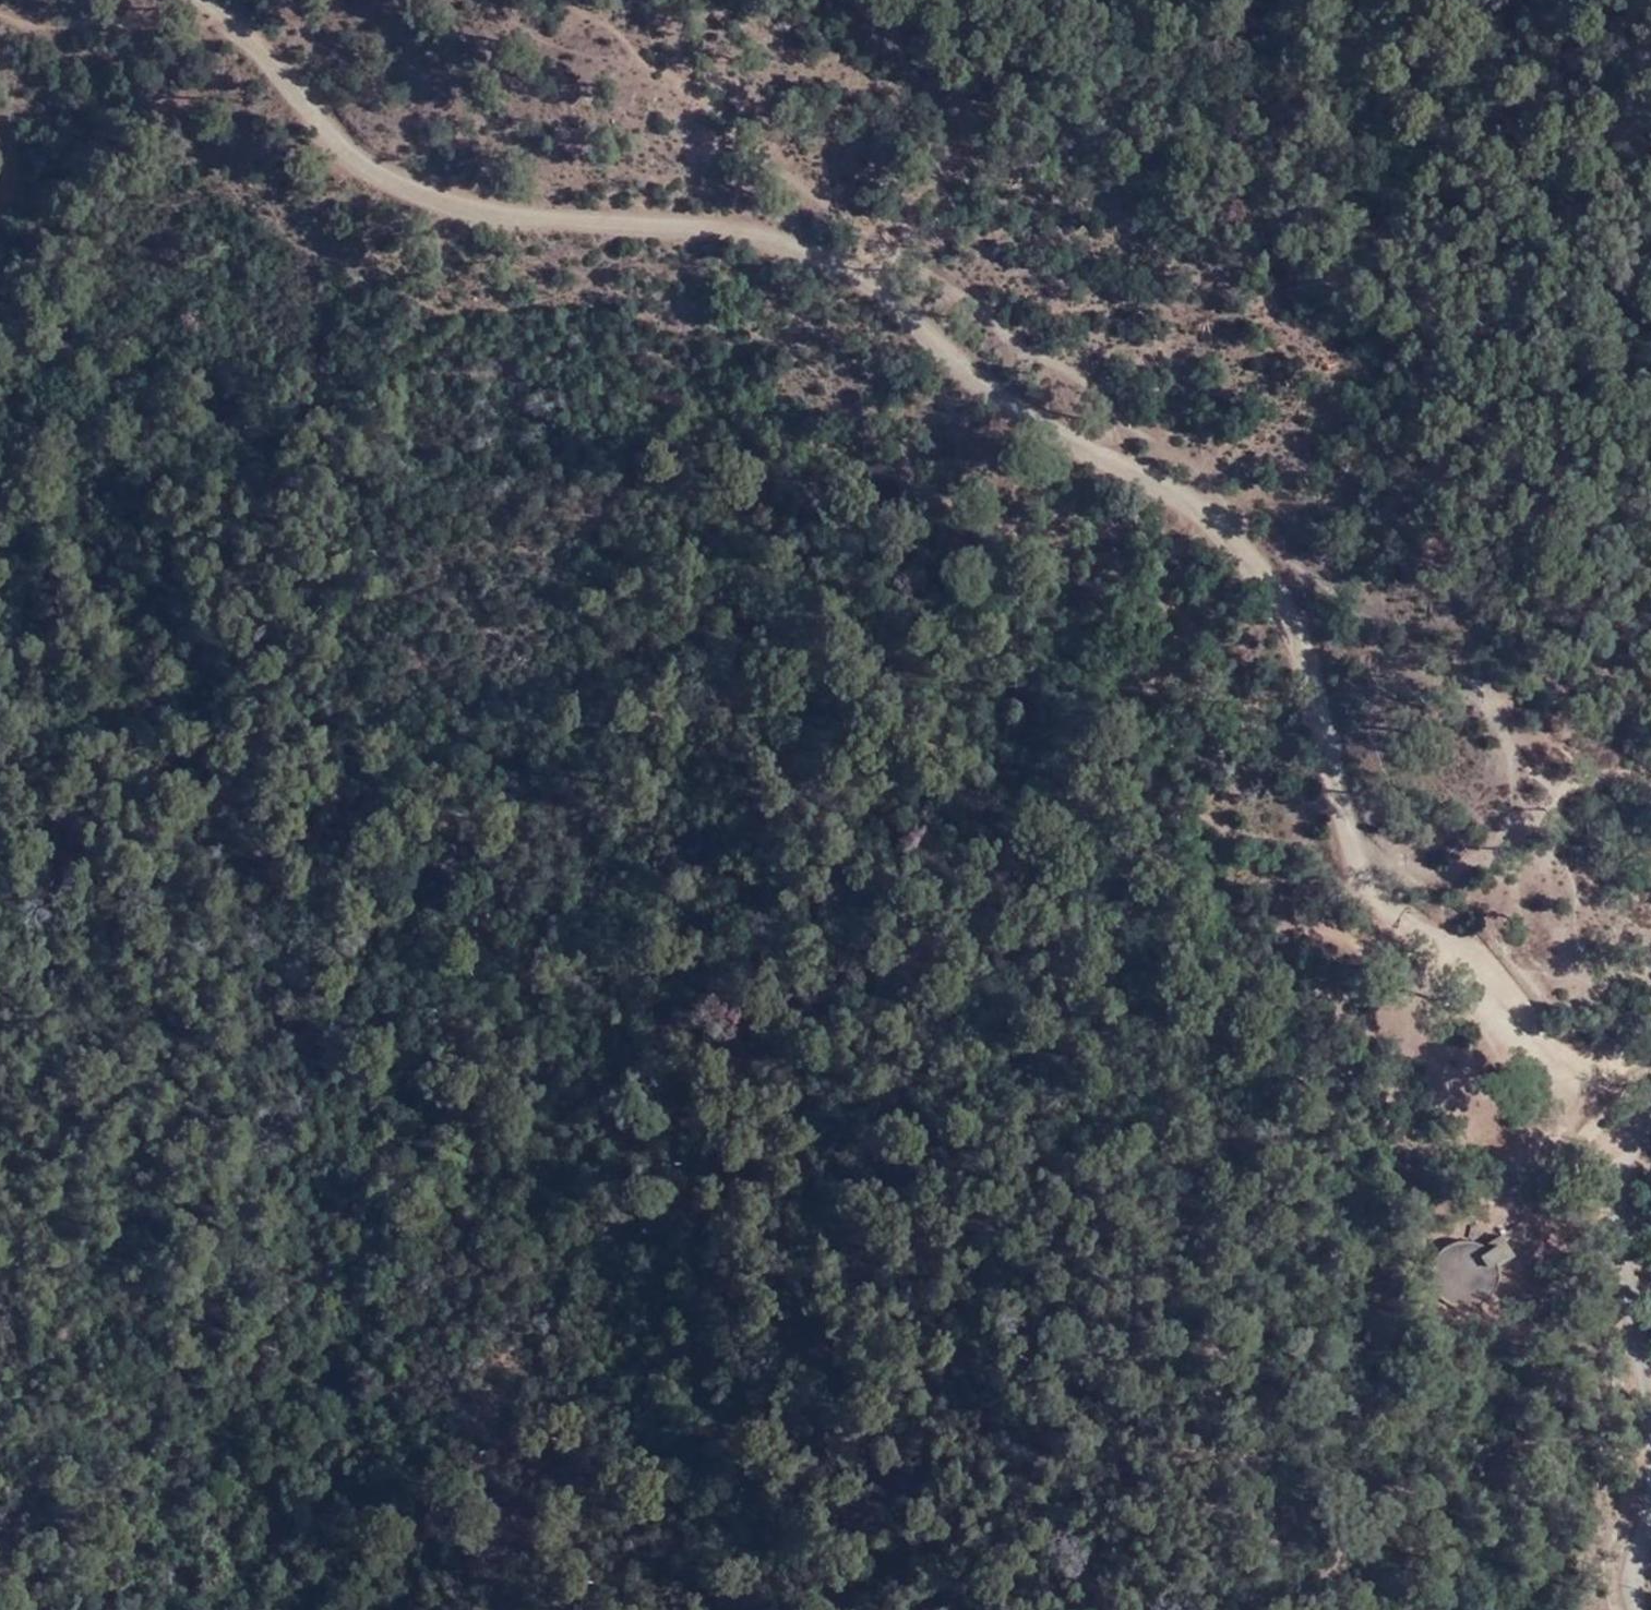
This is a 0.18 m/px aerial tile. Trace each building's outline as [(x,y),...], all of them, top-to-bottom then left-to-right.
[(1503,1245),(1487,1256),(1482,1254),(1476,1254),(1470,1253),(1465,1255),(1462,1256),(1459,1257),(1456,1259),(1454,1261),(1452,1262),(1449,1265),(1448,1267),(1446,1270),(1444,1273),(1444,1276),(1443,1279),(1442,1282),(1442,1286),(1443,1288),(1443,1291),(1444,1294),(1445,1297),(1446,1300),(1447,1302),(1450,1304),(1451,1307),(1454,1309),(1456,1311),(1459,1313),(1462,1314),(1465,1315),(1468,1316),(1471,1316),(1474,1316),(1478,1316),(1480,1316),(1483,1315),(1486,1314),(1488,1313),(1491,1311),(1493,1309),(1495,1308),(1498,1305),(1500,1303),(1501,1301),(1503,1298),(1503,1295),(1505,1292),(1505,1289),(1505,1286),(1505,1283),(1505,1281),(1504,1278),(1518,1266),(1503,1245)]
